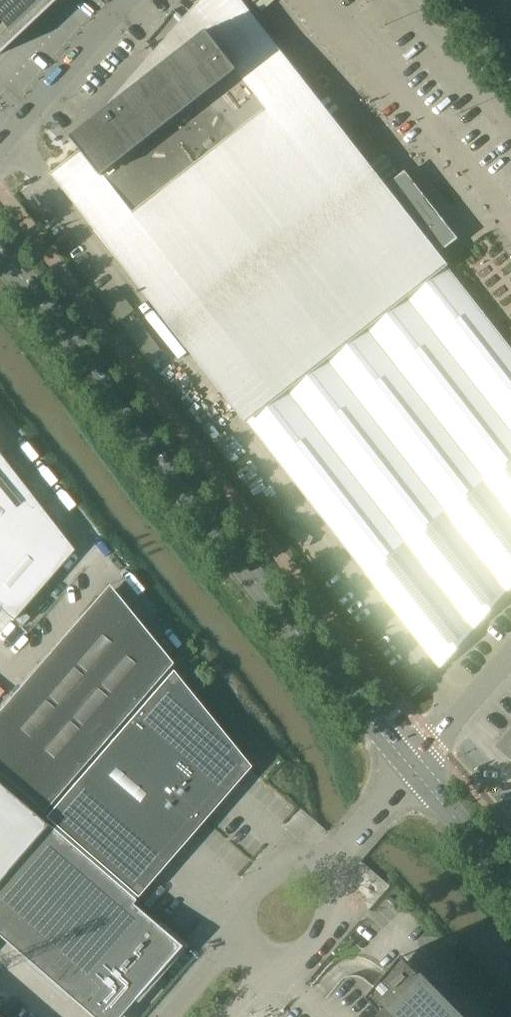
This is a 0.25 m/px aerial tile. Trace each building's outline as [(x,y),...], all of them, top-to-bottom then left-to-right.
[(52,0),(0,0),(0,49),(52,0)] [(81,147),(84,150),(54,173),(441,668),(510,587),(510,346),(438,253),(457,238),(431,204),(406,172),(386,187),(240,0),(202,0),(109,107),(72,136),(76,140),(75,141),(74,142),(74,143),(74,145),(75,146),(76,147),(78,148),(79,148),(80,147),(81,147)] [(102,300),(107,306),(119,322),(135,310),(117,288),(102,300)] [(129,336),(150,361),(163,350),(143,324),(129,336)] [(13,620),(74,550),(0,454),(0,608),(13,620)] [(43,811),(172,662),(140,623),(96,597),(0,708),(0,774),(43,811)] [(250,766),(172,670),(45,816),(137,896),(250,766)] [(45,824),(0,785),(0,876),(45,824)] [(0,879),(0,936),(93,1016),(117,1016),(180,945),(132,903),(135,899),(48,824),(0,879)] [(388,972),(369,996),(389,1016),(464,1016),(403,954),(388,972)]
